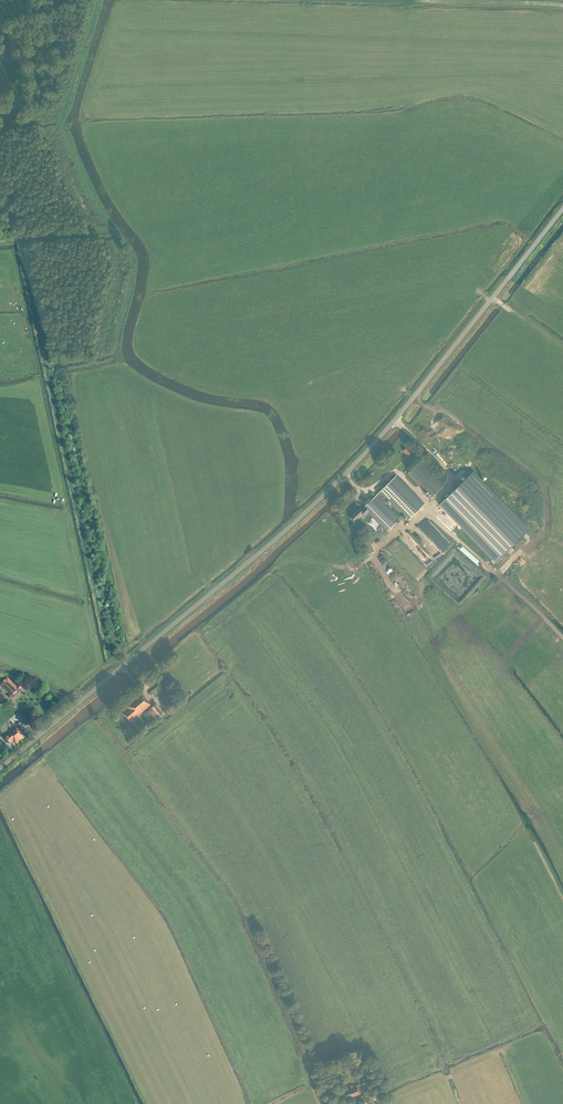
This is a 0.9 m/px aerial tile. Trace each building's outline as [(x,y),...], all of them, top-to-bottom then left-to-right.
[(431,498),(434,496),(443,486),(420,462),(407,474),(431,498)] [(424,505),(396,476),(376,495),(359,512),(357,510),(349,518),(354,523),(362,515),(364,517),(369,513),(387,531),(400,519),(385,504),(388,501),(407,521),(424,505)] [(522,536),(491,503),(463,530),(495,563),(522,536)] [(367,557),(372,553),(365,541),(359,544),(367,557)] [(16,686),(7,677),(0,684),(10,693),(8,695),(12,699),(14,696),(19,691),(22,689),(18,684),(16,686)] [(143,697),(140,694),(125,706),(128,710),(123,715),(129,721),(135,716),(136,717),(150,705),(148,703),(143,697)] [(160,718),(165,715),(156,704),(146,713),(153,721),(159,716),(160,718)] [(16,743),(24,736),(21,734),(22,733),(16,726),(7,734),(8,735),(4,738),(9,744),(13,741),(16,743)] [(352,1099),(361,1095),(357,1086),(343,1092),(345,1099),(351,1096),(352,1099)]
